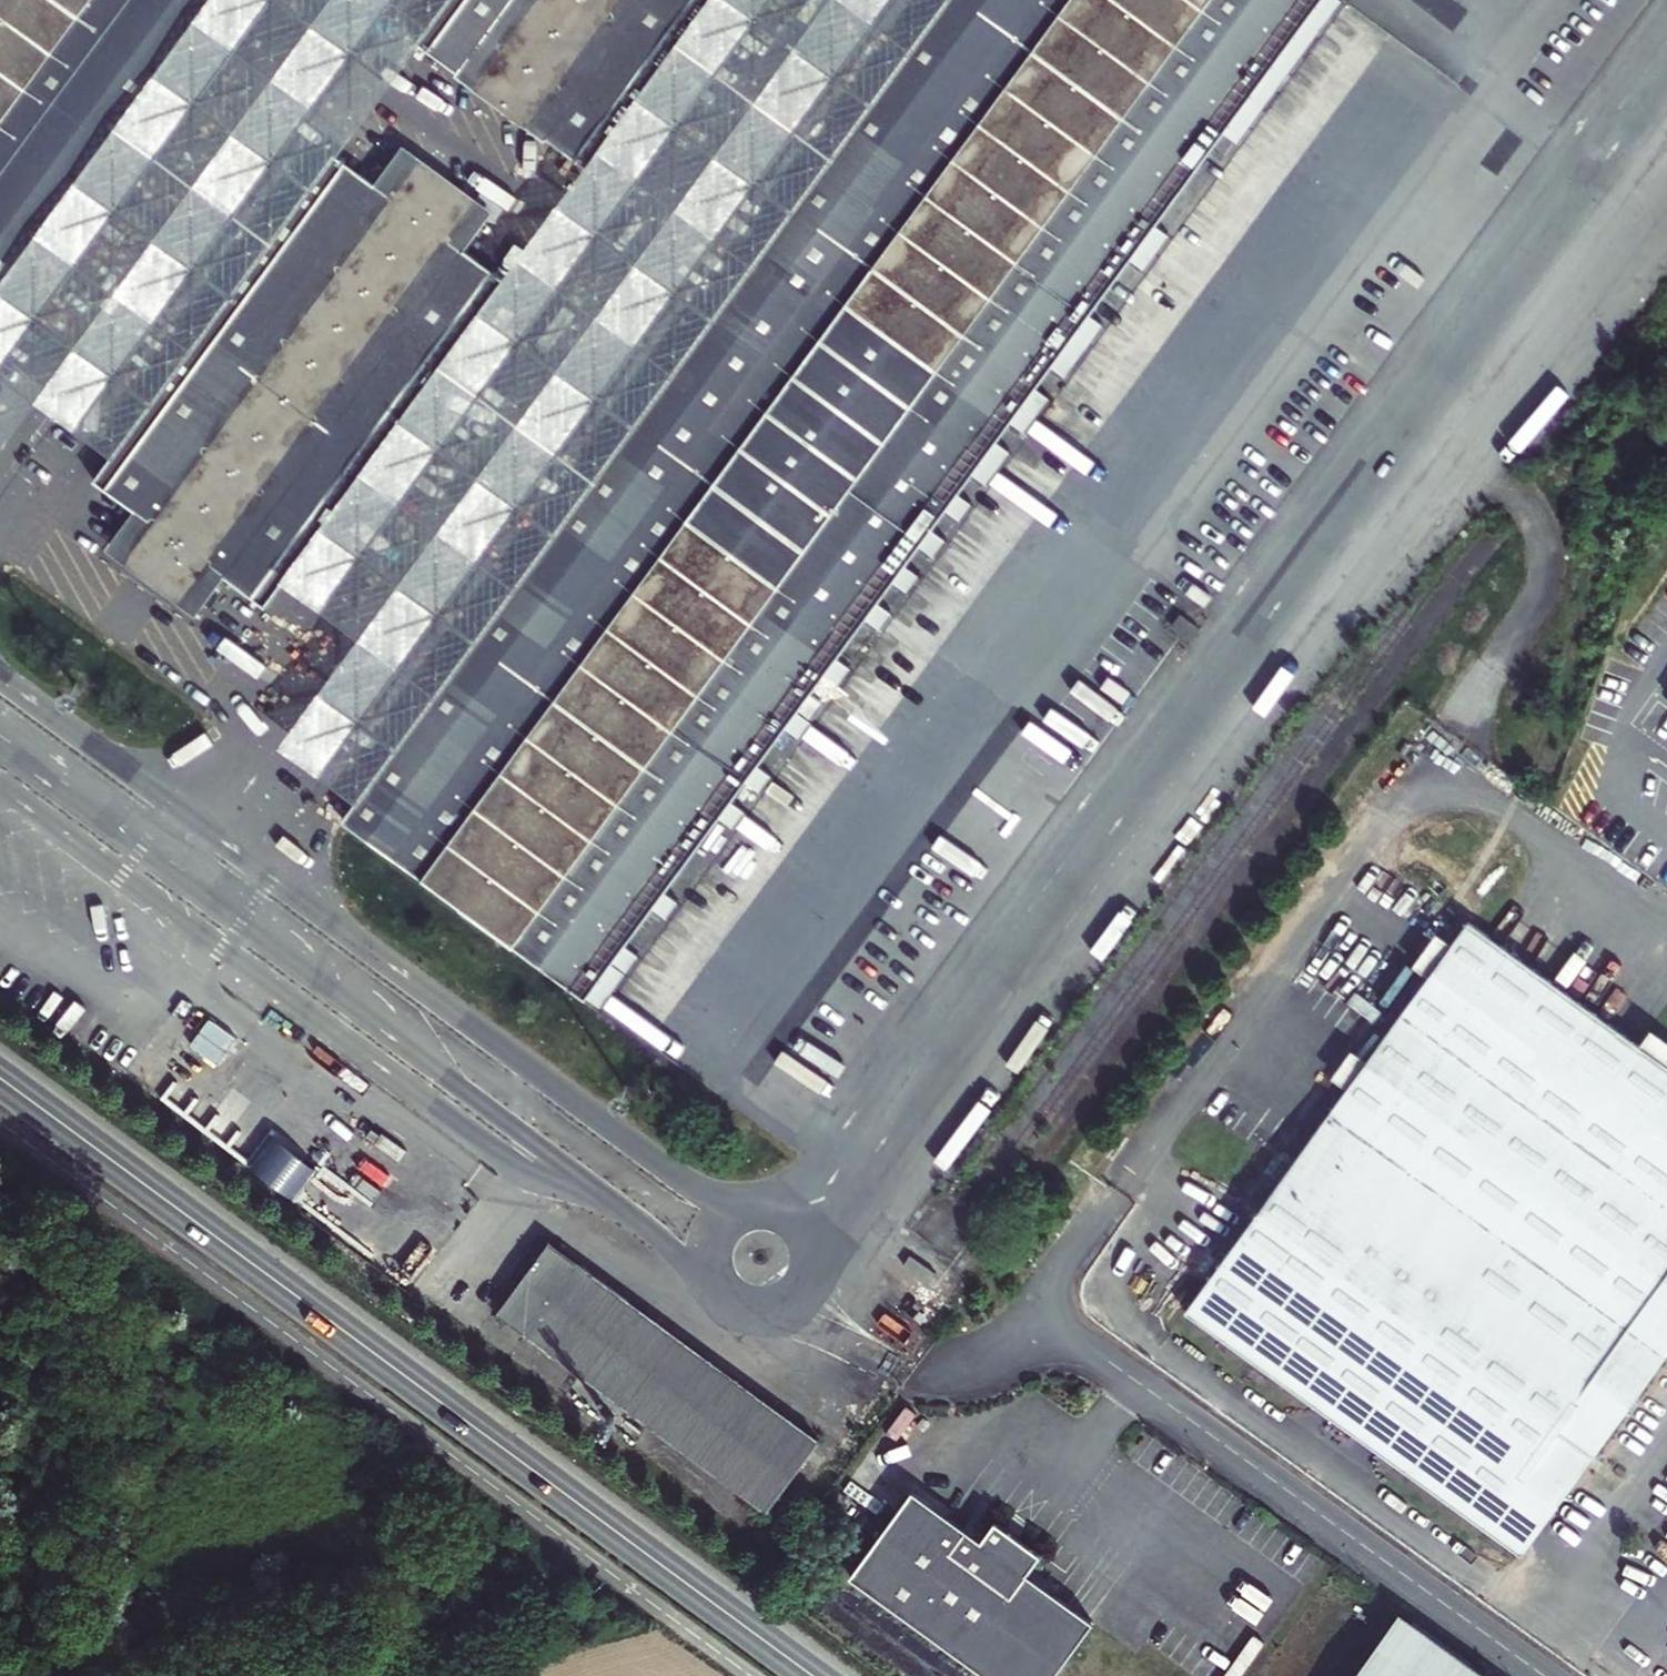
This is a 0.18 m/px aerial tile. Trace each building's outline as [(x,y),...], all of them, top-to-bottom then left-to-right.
[(0,291),(0,450),(26,415),(75,449),(98,466),(317,167),(409,40),(438,0),(214,0),(0,291)] [(214,0),(0,0),(0,291),(214,0)] [(579,165),(488,291),(268,590),(293,608),(352,650),(315,700),(368,738),(398,761),(948,0),(700,0),(579,165)] [(1322,0),(948,0),(398,761),(352,824),(587,999),(1071,348),(1322,0)] [(409,40),(579,165),(700,0),(438,0),(409,40)] [(117,523),(87,563),(177,630),(207,589),(247,618),(268,590),(488,291),(447,262),(477,222),(387,156),(358,197),(317,167),(98,466),(77,493),(117,523)] [(1638,1044),(1486,934),(1468,921),(1451,944),(1427,976),(1366,1060),(1346,1088),(1203,1286),(1184,1311),(1521,1554),(1557,1504),(1584,1467),(1590,1458),(1666,1352),(1666,1065),(1638,1044)] [(1412,965),(1427,976),(1451,944),(1436,932),(1412,965)] [(1650,1029),(1638,1044),(1666,1065),(1666,1041),(1652,1030),(1650,1029)] [(1330,1077),(1346,1088),(1366,1060),(1351,1049),(1330,1077)] [(724,1397),(699,1379),(712,1361),(549,1241),(496,1314),(766,1513),(820,1440),(737,1379),(724,1397)] [(724,1397),(737,1379),(712,1361),(699,1379),(724,1397)] [(911,1491),(877,1537),(851,1572),(993,1675),(999,1675),(1057,1598),(1007,1561),(1022,1539),(977,1506),(961,1528),(911,1491)] [(1415,1619),(1374,1675),(1495,1675),(1415,1619)]
